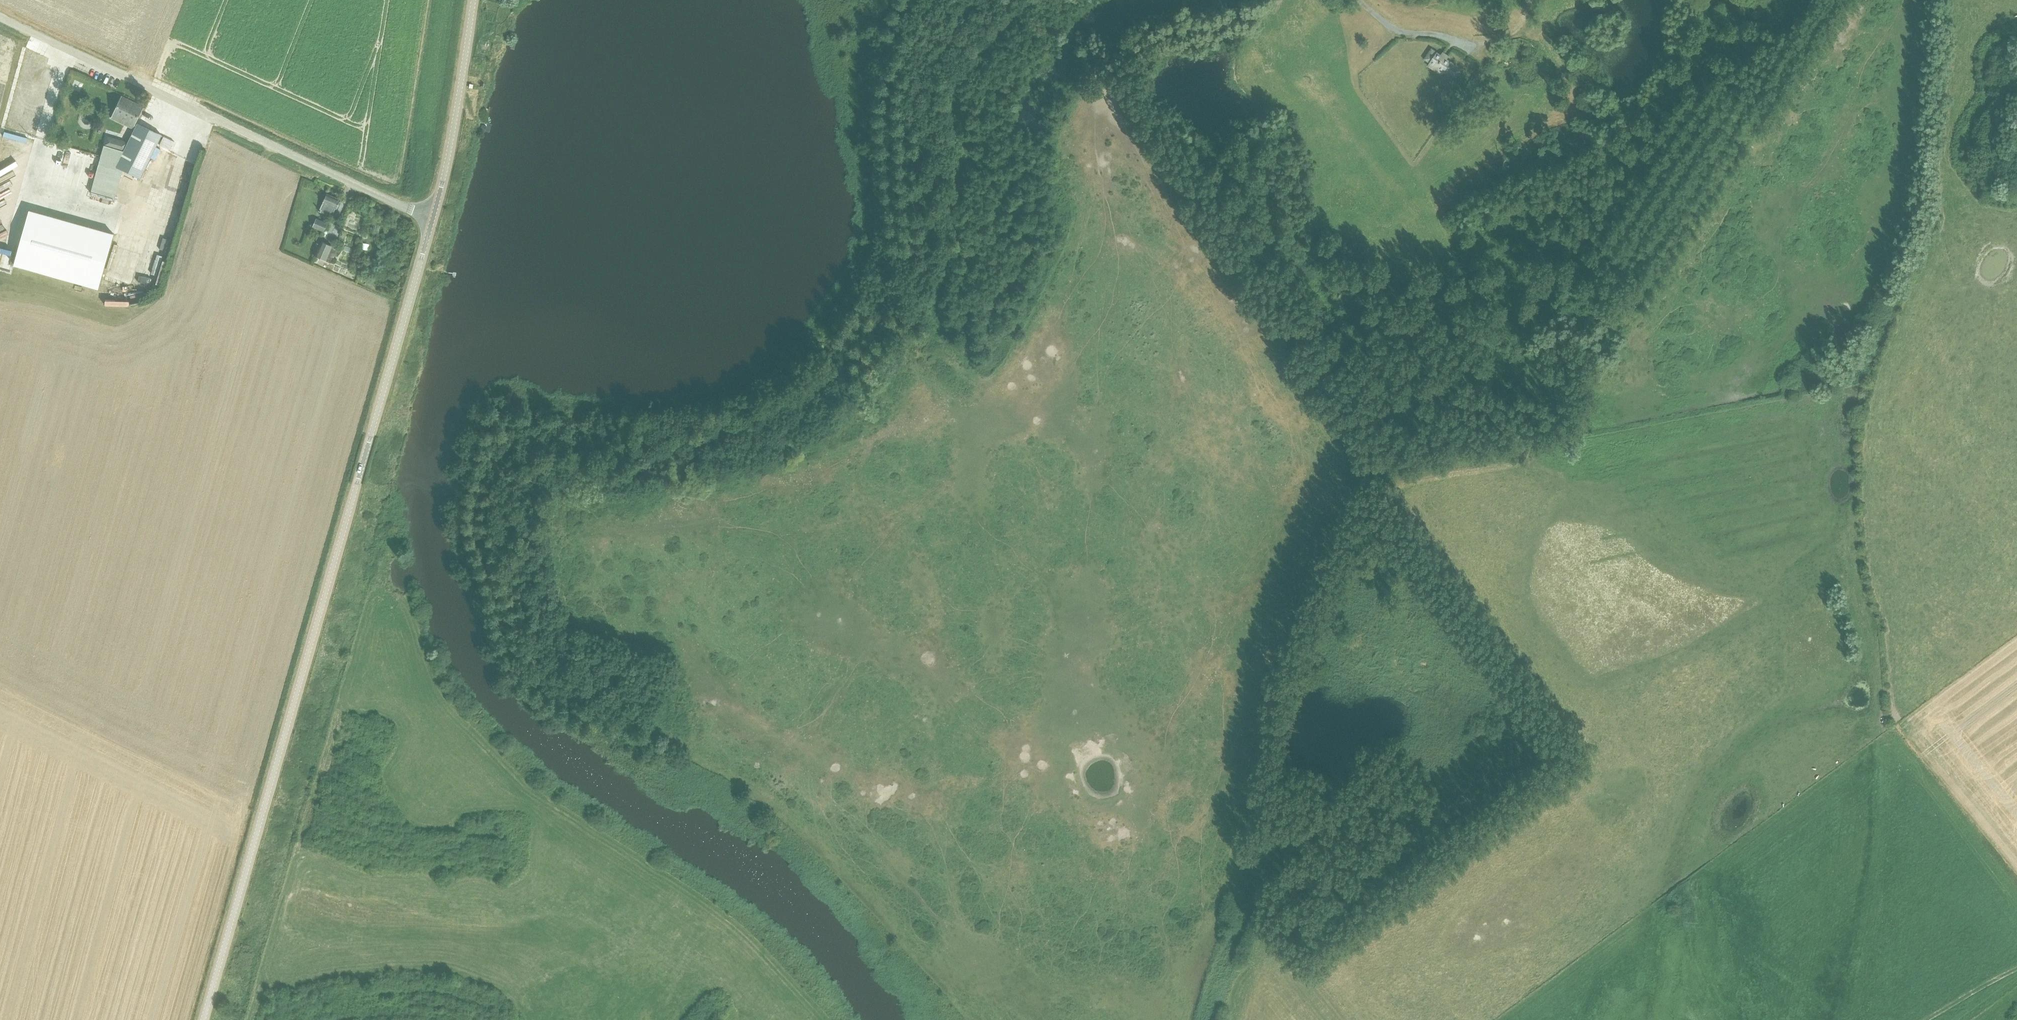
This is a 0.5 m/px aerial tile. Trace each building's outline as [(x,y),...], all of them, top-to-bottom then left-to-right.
[(1456,65),(1448,60),(1450,57),(1442,51),(1440,54),(1432,49),(1424,59),(1438,69),(1435,73),(1441,77),(1444,73),(1449,76),(1450,74),(1455,77),(1460,71),(1454,68),(1456,65)] [(122,97),(113,114),(134,125),(143,107),(122,97)] [(124,151),(117,166),(123,169),(141,178),(162,135),(138,123),(128,143),(124,151)] [(115,146),(114,148),(124,151),(128,143),(117,139),(115,146)] [(115,146),(105,143),(91,193),(114,200),(123,169),(117,166),(124,151),(114,148),(115,146)] [(171,192),(168,204),(178,206),(181,194),(171,192)] [(337,209),(340,200),(327,193),(319,211),(325,214),(327,210),(333,213),(335,208),(337,209)] [(29,210),(14,265),(98,288),(113,233),(29,210)] [(324,231),(327,223),(316,218),(313,226),(324,231)] [(321,241),(315,256),(326,260),(327,258),(332,246),(321,241)] [(339,261),(349,266),(353,258),(344,253),(339,261)]
